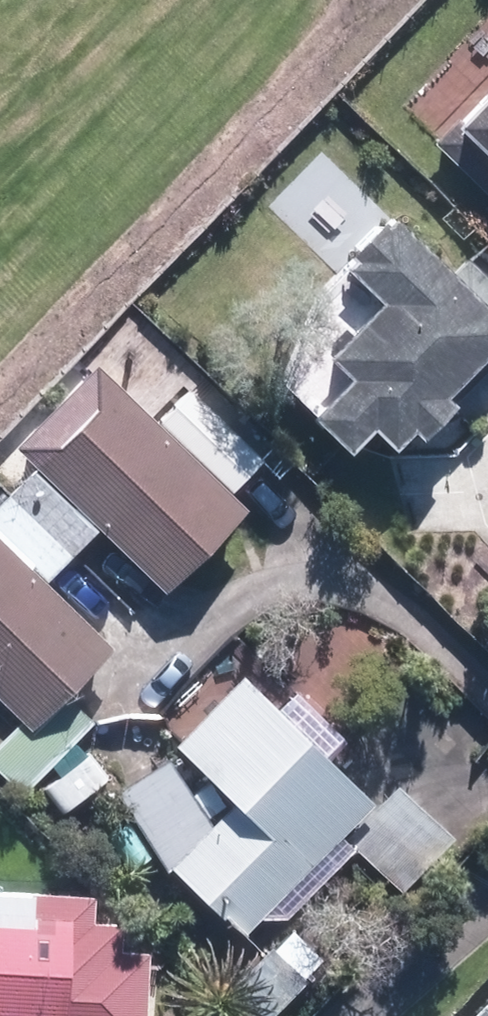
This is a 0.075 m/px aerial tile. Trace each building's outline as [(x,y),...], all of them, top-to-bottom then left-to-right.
[(464,120),(461,117),(437,141),(487,189),(487,95),(464,120)] [(356,377),(321,414),(355,447),(378,423),(400,444),(417,426),(422,430),(458,393),(454,390),(487,355),(487,274),(471,257),(459,270),(399,212),(351,262),(386,296),(331,354),(356,377)] [(0,494),(0,498),(61,555),(83,531),(147,592),(227,507),(95,384),(93,387),(78,373),(13,442),(25,452),(17,461),(24,468),(0,494)] [(149,423),(216,491),(248,459),(181,391),(149,423)] [(0,498),(0,546),(37,581),(61,555),(0,498)] [(10,789),(76,724),(46,694),(93,647),(0,554),(0,712),(13,726),(0,739),(0,780),(10,789)] [(155,864),(227,934),(353,800),(306,757),(326,735),(280,692),(262,712),(223,677),(158,746),(195,781),(182,795),(146,762),(113,797),(155,864)] [(31,790),(52,815),(99,776),(78,750),(31,790)] [(333,841),(389,890),(439,837),(383,785),(333,841)] [(151,957),(119,955),(121,930),(94,928),(95,902),(36,899),(35,922),(0,921),(0,1015),(148,1015),(151,957)] [(247,1015),(268,1015),(273,1011),(275,1014),(310,979),(306,976),(322,960),(294,933),(282,948),(278,943),(240,983),(249,992),(236,1005),(247,1015)] [(473,1015),(487,1015),(487,1001),(473,1015)]
